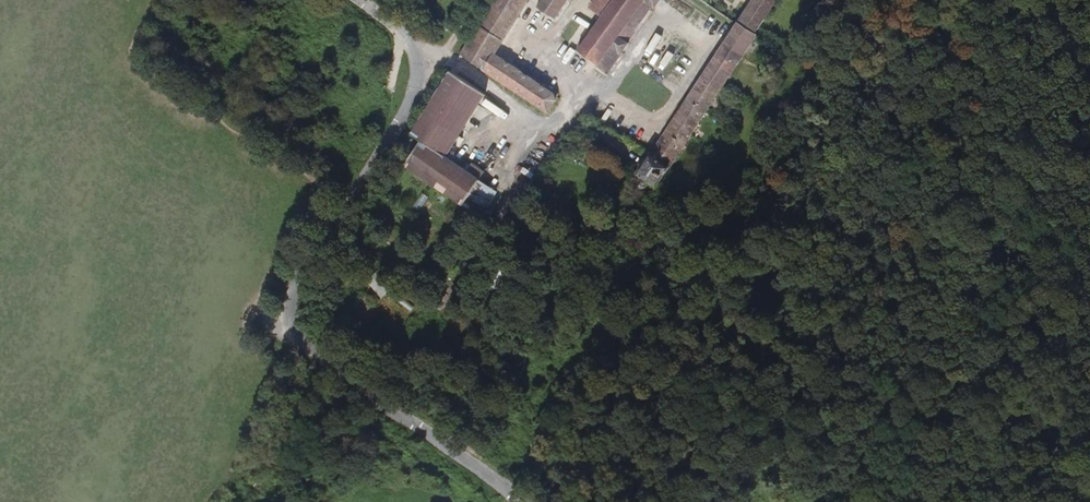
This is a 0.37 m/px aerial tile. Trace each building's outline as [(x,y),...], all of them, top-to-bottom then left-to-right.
[(460,54),(547,112),(556,100),(554,93),(495,54),(528,0),(495,0),(460,54)] [(537,7),(555,19),(568,0),(542,0),(537,7)] [(601,17),(578,50),(609,72),(620,56),(619,55),(634,35),(632,34),(652,6),(654,8),(660,0),(613,0),(601,17)] [(613,0),(594,0),(589,8),(601,17),(613,0)] [(738,23),(757,36),(757,35),(755,33),(777,0),(753,0),(738,23)] [(735,70),(757,36),(738,23),(736,25),(678,113),(650,154),(650,155),(669,168),(675,159),(709,107),(715,111),(740,73),(735,70)] [(421,141),(446,157),(486,94),(451,71),(410,134),(421,141)] [(466,170),(446,157),(421,141),(404,166),(463,205),(477,185),(480,180),(479,179),(484,172),(471,163),(466,170)] [(657,187),(669,168),(650,155),(637,174),(657,187)] [(493,195),(477,185),(463,205),(480,216),(493,195)] [(383,277),(374,281),(379,294),(389,290),(383,277)]
